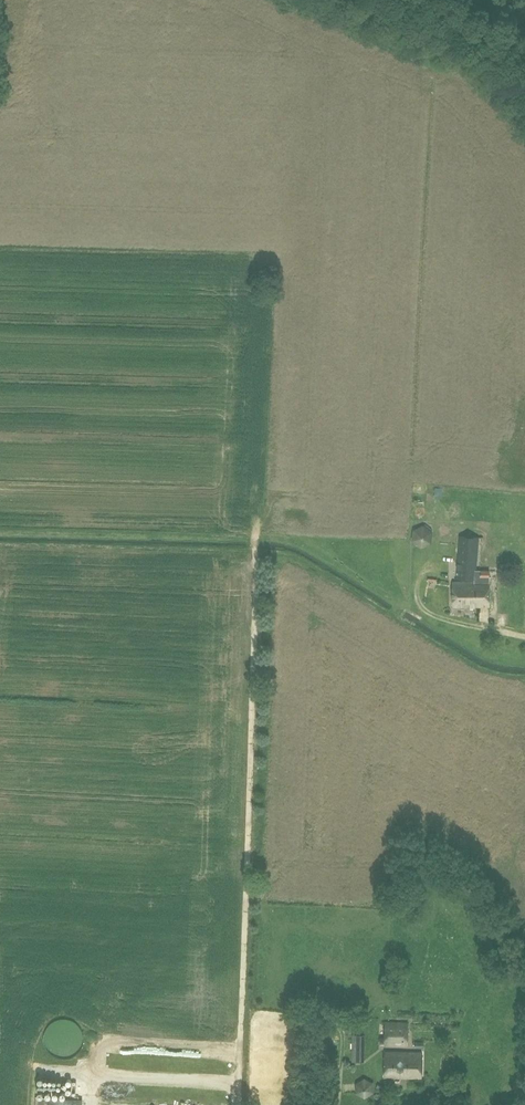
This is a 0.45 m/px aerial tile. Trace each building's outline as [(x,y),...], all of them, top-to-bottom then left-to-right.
[(421,546),(430,542),(431,532),(423,527),(414,530),(413,540),(421,546)] [(453,607),(490,606),(489,570),(476,570),(479,537),(459,535),(456,578),(475,580),(475,582),(453,582),(453,607)] [(408,1023),(386,1022),(385,1045),(407,1046),(408,1023)] [(352,1051),(352,1061),(364,1061),(364,1035),(353,1035),(345,1035),(345,1052),(352,1051)] [(138,1048),(132,1052),(136,1058),(142,1054),(138,1048)] [(141,1056),(148,1058),(150,1051),(143,1049),(141,1056)] [(384,1077),(422,1078),(422,1052),(384,1051),(384,1077)] [(78,1074),(76,1087),(83,1088),(84,1075),(78,1074)] [(357,1092),(364,1097),(372,1092),(372,1083),(364,1079),(356,1084),(344,1084),(344,1093),(357,1092)] [(192,1104),(212,1104),(213,1093),(194,1091),(192,1104)]
